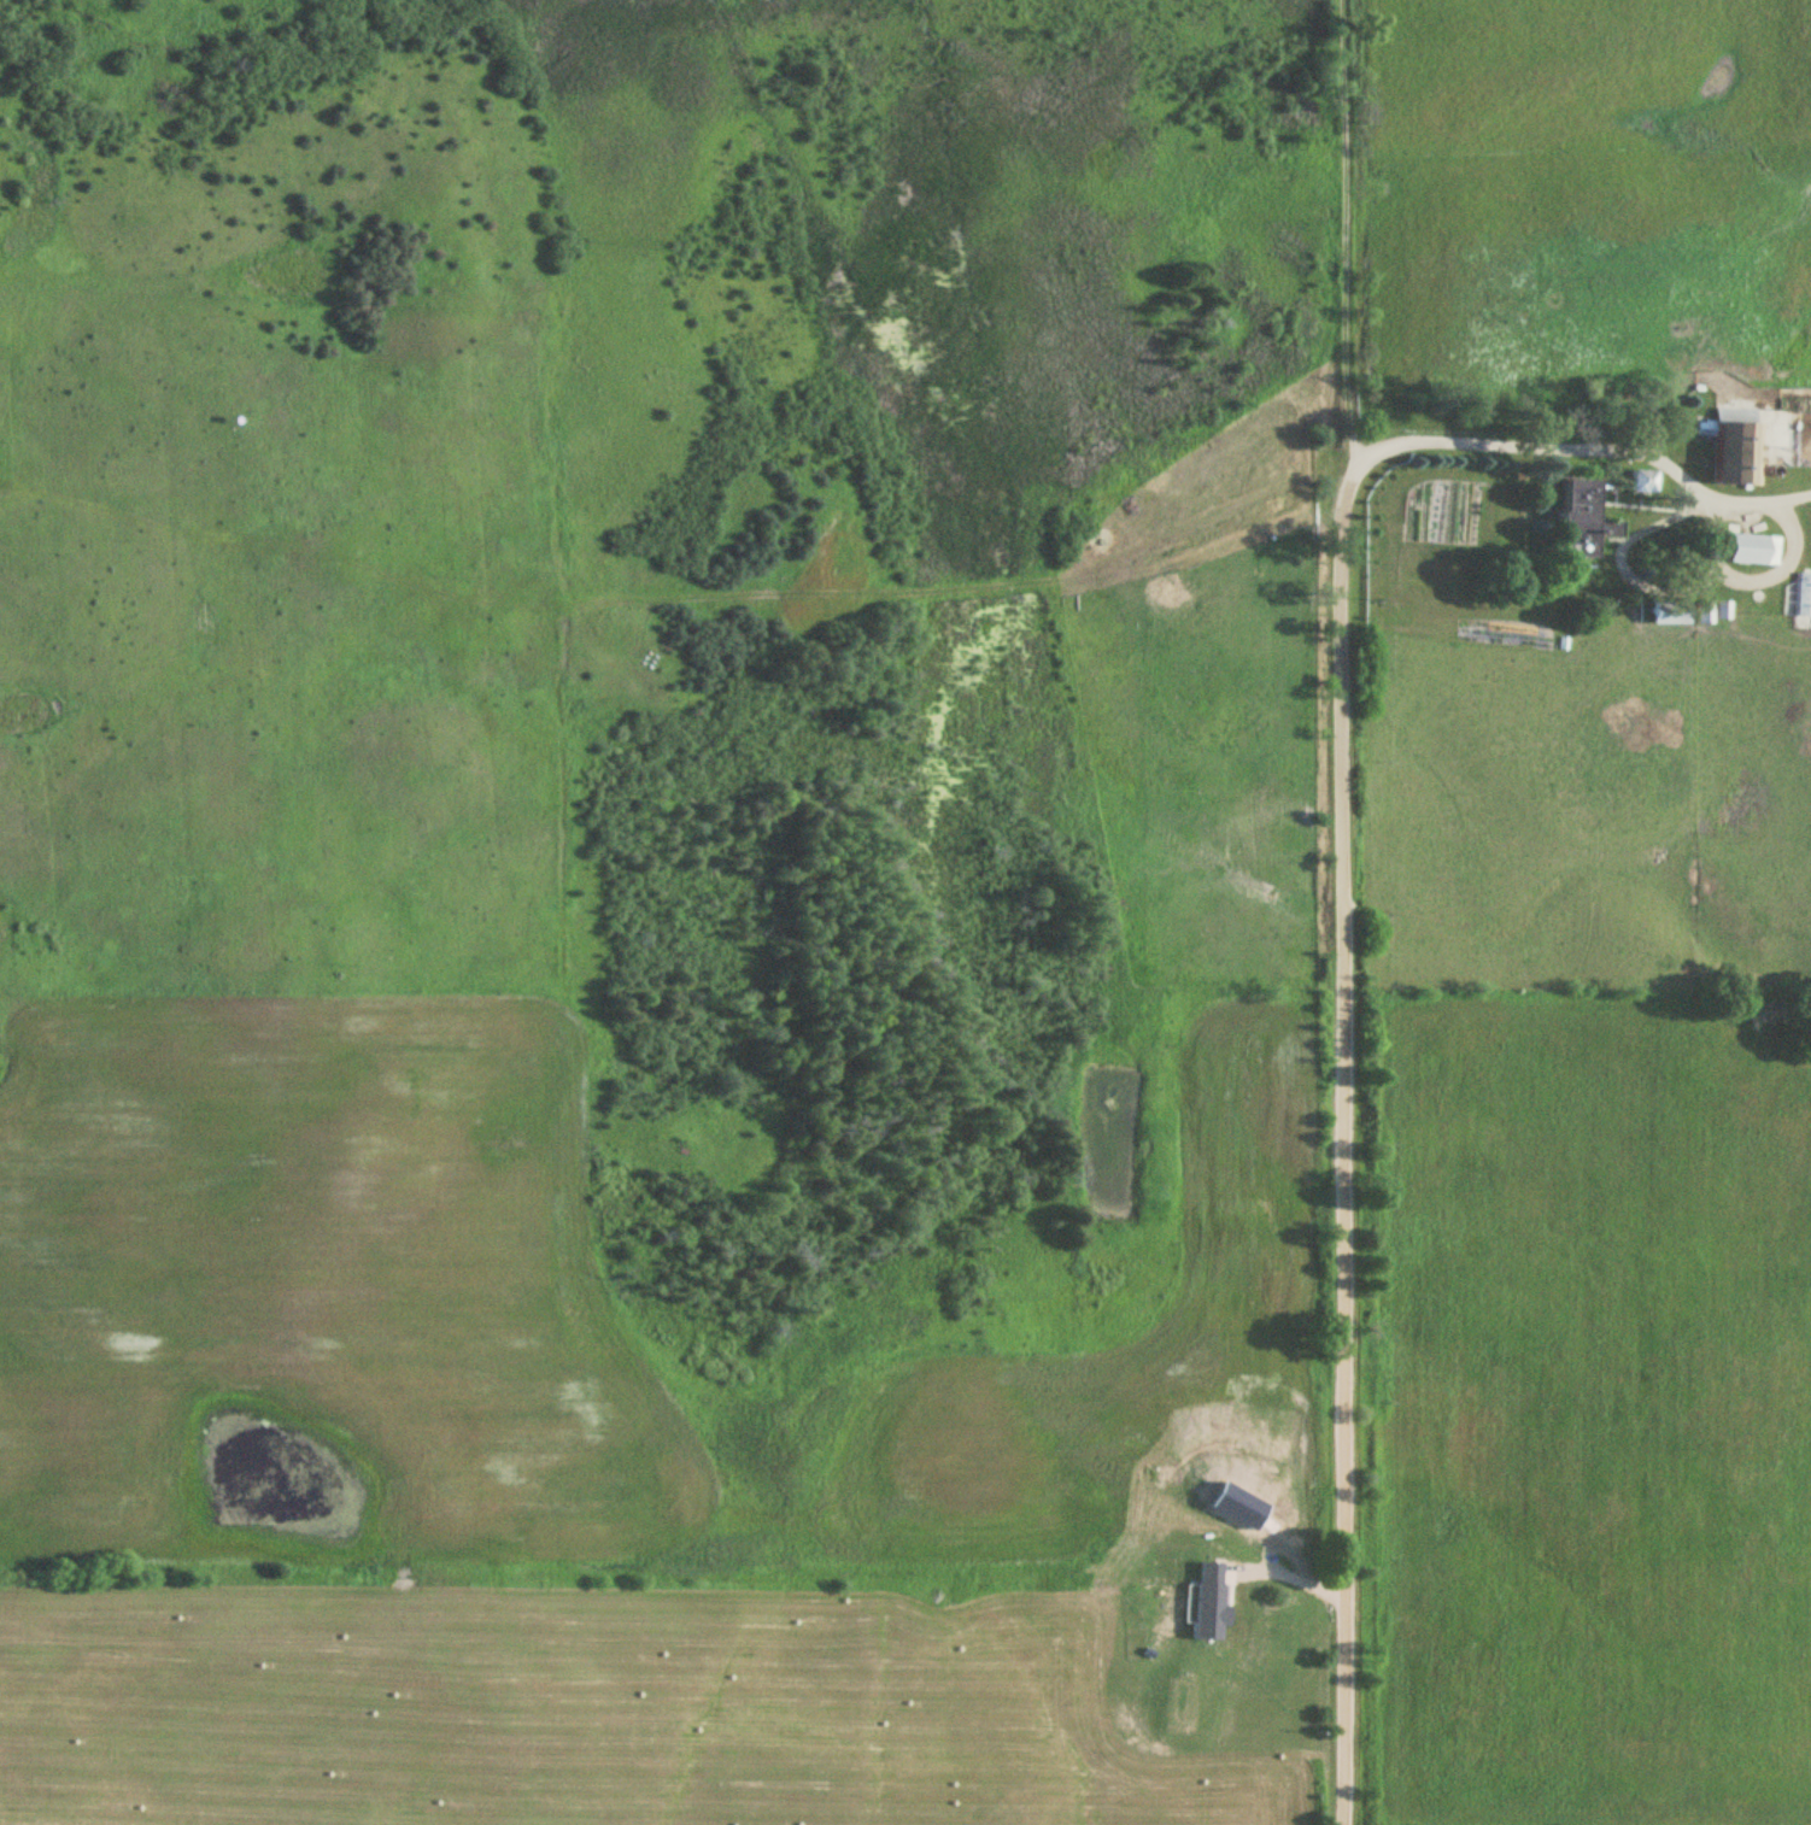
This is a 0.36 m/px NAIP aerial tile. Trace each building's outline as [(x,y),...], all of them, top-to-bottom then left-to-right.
[(1755,487),(1758,411),(1736,410),(1736,420),(1717,419),(1714,486),(1755,487)] [(1595,481),(1561,481),(1561,557),(1595,557),(1595,481)] [(1621,521),(1598,521),(1598,537),(1621,537),(1621,521)] [(1778,538),(1729,535),(1727,563),(1776,566),(1778,538)] [(1795,574),(1795,617),(1810,617),(1810,574),(1795,574)] [(1698,624),(1712,624),(1712,602),(1698,602),(1698,624)]
